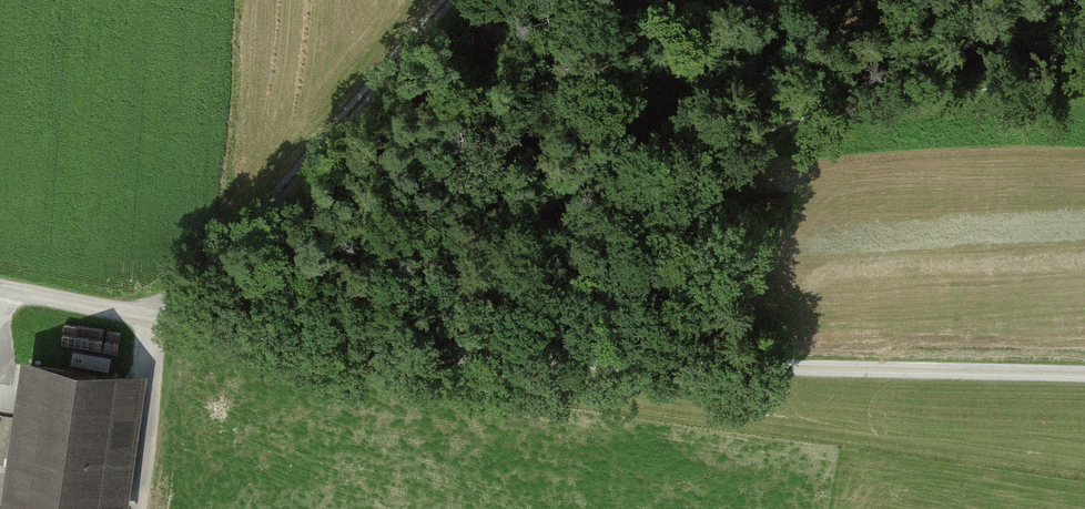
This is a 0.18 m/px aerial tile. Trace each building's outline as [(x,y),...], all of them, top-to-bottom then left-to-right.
[(34,383),(13,508),(114,508),(132,399),(34,383)]
